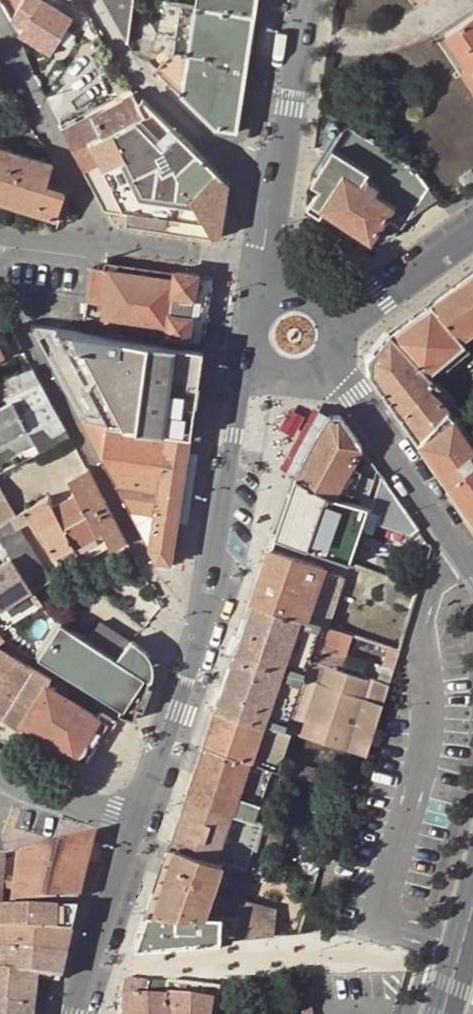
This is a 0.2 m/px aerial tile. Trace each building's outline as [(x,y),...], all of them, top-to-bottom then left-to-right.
[(20,33),(19,35),(49,56),(72,19),(41,0),(40,0),(30,16),(20,33)] [(40,0),(32,0),(24,12),(30,16),(40,0)] [(133,0),(103,0),(127,43),(133,0)] [(256,0),(196,0),(195,5),(253,14),(256,0)] [(235,128),(253,14),(195,5),(180,3),(172,50),(155,68),(213,125),(235,128)] [(22,10),(12,23),(20,33),(30,16),(24,12),(22,10)] [(445,33),(467,64),(463,68),(472,83),(472,13),(445,33)] [(94,193),(101,210),(106,210),(126,214),(125,226),(165,231),(211,237),(212,238),(214,237),(214,236),(220,235),(221,220),(222,220),(225,208),(225,197),(223,197),(228,181),(216,172),(217,171),(133,89),(130,92),(132,95),(63,131),(82,170),(85,168),(97,192),(94,193)] [(412,212),(435,196),(408,157),(404,162),(344,123),(309,180),(318,187),(307,208),(320,218),(324,211),(371,241),(387,218),(393,229),(395,226),(400,229),(412,212)] [(55,219),(64,192),(45,186),(52,164),(0,148),(0,201),(55,219)] [(472,178),(472,172),(470,168),(458,177),(464,185),(472,178)] [(109,268),(180,279),(181,272),(110,262),(109,268)] [(88,303),(104,304),(109,268),(104,268),(104,269),(93,268),(88,303)] [(100,334),(137,339),(203,348),(213,276),(181,272),(180,279),(109,268),(104,304),(100,334)] [(431,302),(431,303),(458,339),(472,328),(472,272),(431,302)] [(390,333),(428,374),(463,345),(458,339),(431,303),(390,333)] [(81,332),(30,325),(62,384),(81,419),(190,434),(195,400),(203,348),(137,339),(100,334),(81,332)] [(371,374),(417,439),(445,407),(452,401),(433,380),(428,374),(390,333),(372,356),(371,374)] [(468,351),(463,345),(428,374),(433,380),(468,351)] [(52,406),(31,367),(22,371),(30,387),(10,397),(13,402),(26,427),(28,433),(49,421),(55,431),(64,427),(52,406)] [(22,371),(0,382),(0,402),(10,397),(30,387),(22,371)] [(12,402),(0,409),(0,441),(26,427),(12,402)] [(298,470),(296,474),(333,495),(335,493),(339,485),(350,466),(362,445),(352,431),(340,414),(334,407),(321,425),(319,430),(313,440),(303,459),(301,464),(298,470)] [(449,484),(472,466),(472,440),(460,424),(455,417),(454,418),(445,407),(417,439),(449,484)] [(472,440),(472,423),(468,418),(460,424),(472,440)] [(81,419),(156,560),(170,562),(190,434),(81,419)] [(68,437),(64,427),(55,431),(49,421),(28,433),(34,444),(39,453),(68,437)] [(34,444),(28,433),(26,427),(0,441),(0,452),(10,447),(18,452),(30,446),(34,444)] [(365,450),(362,445),(350,466),(354,468),(365,450)] [(449,484),(472,519),(472,466),(449,484)] [(110,549),(126,541),(86,468),(68,478),(76,493),(52,506),(74,545),(79,543),(100,531),(110,549)] [(370,494),(375,477),(360,473),(353,492),(362,495),(370,494)] [(333,495),(296,474),(295,477),(287,499),(275,534),(339,558),(351,525),(361,528),(369,505),(335,493),(333,495)] [(395,492),(382,474),(375,496),(372,506),(371,509),(380,512),(377,520),(411,533),(420,527),(395,492)] [(0,485),(0,523),(10,517),(17,514),(0,485)] [(339,485),(335,493),(369,505),(372,506),(375,496),(370,494),(362,495),(353,492),(339,485)] [(34,516),(52,506),(47,497),(18,513),(23,522),(34,516)] [(74,545),(52,506),(34,516),(55,556),(74,545)] [(17,514),(10,517),(16,526),(23,522),(18,513),(17,514)] [(17,528),(16,526),(10,517),(0,523),(0,539),(17,528)] [(351,525),(339,558),(349,561),(361,528),(351,525)] [(10,558),(31,589),(32,592),(53,580),(17,528),(0,539),(0,543),(10,558)] [(88,561),(110,549),(100,531),(79,543),(88,561)] [(323,565),(270,547),(252,600),(306,619),(323,565)] [(10,558),(0,564),(0,608),(31,589),(10,558)] [(413,606),(418,588),(387,576),(380,594),(413,606)] [(252,600),(216,707),(284,730),(286,722),(289,715),(308,658),(321,623),(306,619),(252,600)] [(144,649),(134,639),(133,638),(131,639),(118,655),(90,639),(58,618),(54,624),(32,657),(125,715),(134,718),(149,680),(152,673),(153,667),(153,664),(152,660),(150,656),(146,651),(144,649)] [(118,655),(131,639),(101,621),(90,639),(118,655)] [(321,623),(308,658),(324,663),(331,643),(336,629),(321,623)] [(343,647),(347,633),(336,629),(331,643),(343,647)] [(0,646),(0,715),(21,728),(25,723),(48,684),(52,678),(0,646)] [(396,660),(399,650),(386,646),(381,664),(393,668),(396,660)] [(367,754),(389,685),(368,678),(324,663),(308,658),(289,715),(305,719),(302,727),(300,734),(305,736),(314,739),(320,740),(367,754)] [(389,685),(393,668),(381,664),(373,661),(368,678),(389,685)] [(48,684),(25,723),(85,760),(109,721),(99,715),(48,684)] [(216,707),(203,743),(272,767),(279,769),(283,758),(288,740),(290,732),(284,730),(216,707)] [(286,722),(284,730),(290,732),(300,734),(302,727),(286,722)] [(300,734),(290,732),(288,740),(302,744),(303,743),(305,736),(300,734)] [(305,736),(303,743),(312,746),(314,739),(305,736)] [(341,768),(339,776),(358,782),(367,754),(320,740),(314,761),(341,768)] [(272,767),(203,743),(186,796),(254,818),(272,767)] [(283,758),(279,769),(282,770),(283,770),(305,777),(308,766),(283,758)] [(339,776),(308,766),(305,777),(341,790),(354,794),(358,782),(339,776)] [(254,818),(186,796),(170,843),(210,857),(212,849),(217,830),(259,845),(264,821),(254,818)] [(251,871),(259,845),(217,830),(212,849),(224,853),(222,861),(224,861),(244,868),(251,871)] [(93,832),(65,840),(7,856),(0,858),(0,905),(78,900),(93,832)] [(210,857),(170,843),(147,911),(206,913),(224,861),(222,861),(210,857)] [(212,849),(210,857),(222,861),(224,853),(212,849)] [(249,882),(251,871),(244,868),(241,880),(249,882)] [(277,910),(244,901),(240,915),(234,938),(271,934),(277,910)] [(75,912),(0,909),(0,934),(69,937),(75,912)] [(136,946),(234,938),(240,915),(206,913),(147,911),(136,946)] [(64,957),(64,956),(69,937),(0,934),(0,974),(34,978),(53,980),(59,975),(64,959),(64,957)] [(34,978),(0,974),(0,1013),(30,1013),(34,978)] [(307,989),(306,976),(294,975),(295,997),(291,998),(292,1000),(277,999),(273,1013),(266,1013),(311,1013),(307,989)] [(219,990),(125,980),(120,999),(120,1013),(215,1013),(219,990)]
